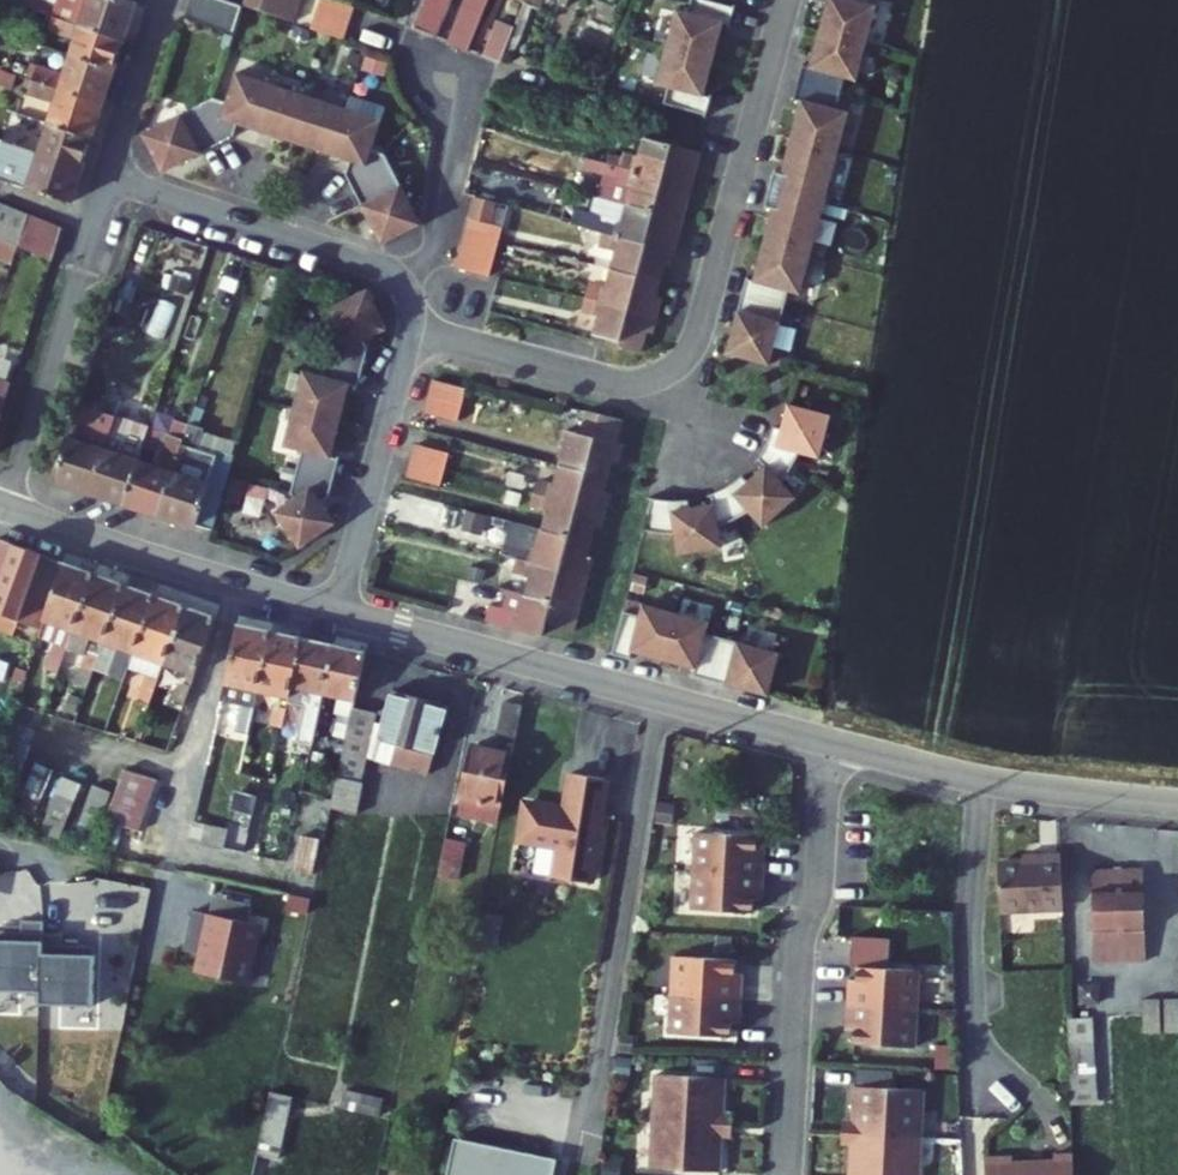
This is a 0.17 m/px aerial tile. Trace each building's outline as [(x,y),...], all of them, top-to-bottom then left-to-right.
[(54,9),(131,35),(143,0),(27,0),(54,9)] [(245,3),(237,0),(194,0),(188,16),(235,32),(245,3)] [(245,3),(295,21),(302,0),(245,0),(245,3)] [(311,22),(318,0),(303,0),(297,17),(311,22)] [(338,0),(321,0),(312,27),(345,38),(355,6),(338,0)] [(410,24),(430,33),(443,0),(420,0),(410,24)] [(465,48),(484,0),(468,0),(461,0),(444,39),(465,48)] [(693,54),(707,0),(692,0),(688,13),(677,10),(667,47),(693,54)] [(711,0),(707,0),(693,54),(714,60),(723,23),(731,25),(735,7),(711,0)] [(867,0),(829,0),(821,31),(868,44),(878,6),(866,3),(867,0)] [(77,51),(121,66),(131,35),(54,9),(52,16),(64,21),(61,28),(82,35),(77,51)] [(485,53),(498,12),(486,9),(473,49),(485,53)] [(511,28),(498,22),(484,56),(497,61),(511,28)] [(858,80),(868,44),(821,31),(811,67),(804,65),(799,83),(841,95),(846,77),(858,80)] [(665,104),(679,107),(693,54),(667,47),(657,84),(669,87),(665,104)] [(33,73),(110,99),(121,66),(77,51),(71,70),(49,62),(46,70),(36,65),(33,73)] [(714,60),(693,54),(679,107),(707,115),(712,98),(705,96),(714,60)] [(373,150),(383,120),(239,72),(229,101),(214,97),(143,134),(163,173),(234,136),(238,124),(350,161),(346,174),(383,244),(421,224),(386,155),(373,150)] [(54,118),(99,132),(110,99),(33,73),(30,82),(41,84),(37,92),(59,100),(54,118)] [(837,109),(841,95),(799,83),(795,99),(802,101),(792,137),(839,149),(849,112),(837,109)] [(11,138),(88,165),(99,132),(54,118),(49,135),(25,126),(22,134),(14,131),(11,138)] [(76,202),(88,165),(11,138),(0,135),(0,174),(76,202)] [(636,161),(609,154),(606,167),(661,181),(670,143),(643,136),(636,161)] [(829,188),(839,149),(792,137),(782,173),(775,171),(771,189),(813,200),(818,185),(829,188)] [(651,216),(645,241),(674,249),(699,151),(670,143),(661,181),(651,216)] [(599,178),(593,200),(651,216),(661,181),(606,167),(580,160),(578,172),(599,178)] [(829,188),(818,185),(813,200),(825,204),(829,188)] [(809,216),(813,200),(771,189),(766,206),(774,208),(764,244),(811,257),(821,219),(809,216)] [(475,200),(497,206),(498,202),(476,196),(475,200)] [(499,242),(502,228),(492,224),(497,206),(475,200),(466,233),(499,242)] [(651,216),(593,200),(592,200),(587,218),(566,212),(563,224),(602,234),(644,245),(645,241),(651,216)] [(821,219),(825,204),(813,200),(809,216),(821,219)] [(11,266),(17,249),(28,217),(0,207),(0,262),(11,266)] [(52,260),(62,230),(28,217),(17,249),(52,260)] [(491,273),(499,242),(466,233),(458,264),(491,273)] [(611,272),(635,278),(644,245),(602,234),(601,240),(605,245),(618,249),(611,272)] [(674,249),(645,241),(644,245),(635,278),(627,310),(619,341),(619,342),(618,346),(641,352),(646,332),(652,333),(662,298),(655,296),(663,265),(669,267),(674,249)] [(801,294),(811,257),(764,244),(754,280),(747,278),(743,295),(785,307),(789,291),(801,294)] [(458,264),(457,268),(490,276),(491,273),(458,264)] [(586,298),(627,310),(635,278),(611,272),(606,293),(593,289),(588,292),(586,298)] [(387,329),(369,290),(329,308),(342,335),(332,339),(323,378),(305,373),(286,448),(303,452),(294,487),(300,495),(276,512),(301,548),(337,523),(322,502),(330,496),(340,459),(332,456),(351,385),(359,386),(368,349),(365,340),(387,329)] [(770,365),(785,307),(743,295),(728,353),(770,365)] [(619,341),(627,310),(586,298),(585,301),(583,311),(586,316),(599,320),(595,334),(619,341)] [(462,409),(467,388),(434,380),(429,400),(462,409)] [(10,389),(10,386),(0,383),(0,417),(10,389)] [(429,400),(425,412),(458,421),(462,409),(429,400)] [(671,501),(654,498),(646,530),(661,533),(675,534),(679,554),(723,547),(719,527),(735,520),(750,512),(764,527),(796,497),(782,482),(793,467),(800,453),(820,457),(831,415),(789,404),(782,428),(775,427),(768,443),(759,457),(766,466),(748,482),(742,477),(728,487),(712,494),(715,504),(690,508),(689,500),(671,501)] [(120,417),(86,405),(61,481),(95,492),(120,417)] [(565,438),(592,445),(600,414),(588,411),(581,433),(566,430),(565,438)] [(590,549),(597,527),(603,529),(613,493),(606,491),(614,462),(620,464),(625,443),(619,442),(625,420),(600,414),(592,445),(584,476),(574,513),(566,543),(590,549)] [(120,417),(95,492),(129,504),(144,462),(155,429),(120,417)] [(144,462),(129,504),(165,517),(194,431),(187,428),(182,443),(175,439),(165,469),(144,462)] [(194,431),(165,517),(209,532),(234,457),(218,453),(208,484),(194,479),(205,448),(197,445),(203,434),(194,431)] [(559,469),(584,476),(592,445),(565,438),(561,464),(559,469)] [(444,476),(450,453),(417,444),(411,467),(444,476)] [(411,467),(408,477),(441,486),(444,476),(411,467)] [(532,501),(574,513),(584,476),(559,469),(555,484),(543,480),(537,483),(535,493),(532,501)] [(235,477),(232,502),(265,505),(268,481),(235,477)] [(514,521),(512,529),(566,543),(574,513),(532,501),(532,502),(536,508),(548,511),(544,529),(514,521)] [(504,561),(518,564),(557,575),(566,543),(512,529),(504,561)] [(585,563),(590,549),(566,543),(557,575),(586,583),(592,565),(585,563)] [(61,566),(0,544),(0,614),(41,630),(48,608),(61,566)] [(522,601),(548,608),(557,575),(518,564),(515,573),(519,579),(532,581),(522,601)] [(548,608),(546,619),(552,620),(551,625),(575,631),(592,565),(586,583),(557,575),(548,608)] [(65,652),(92,578),(61,566),(48,608),(41,630),(37,642),(51,647),(65,652)] [(100,651),(122,589),(92,578),(65,652),(81,657),(95,663),(100,651)] [(130,662),(152,600),(122,589),(100,651),(130,662)] [(159,672),(182,611),(152,600),(130,662),(125,674),(123,683),(139,688),(131,708),(145,713),(159,672)] [(518,617),(493,609),(489,627),(540,641),(546,619),(548,608),(522,601),(518,617)] [(192,684),(214,623),(182,611),(159,672),(192,684)] [(623,619),(611,661),(629,667),(631,659),(662,668),(677,623),(644,613),(641,625),(623,619)] [(710,632),(677,623),(662,668),(694,677),(692,685),(713,691),(725,649),(707,644),(710,632)] [(269,634),(239,627),(222,702),(242,706),(238,721),(250,724),(256,693),(269,634)] [(300,640),(269,634),(256,693),(275,697),(269,721),(281,723),(285,707),(300,640)] [(330,647),(300,640),(285,707),(301,711),(296,735),(311,737),(320,694),(330,647)] [(60,667),(65,652),(51,647),(46,662),(60,667)] [(363,654),(330,647),(320,694),(343,699),(341,710),(334,709),(329,729),(346,734),(352,705),(363,654)] [(782,665),(725,649),(713,691),(769,707),(782,665)] [(90,679),(95,663),(81,657),(76,673),(90,679)] [(106,684),(120,690),(123,683),(125,674),(111,669),(106,684)] [(181,713),(188,696),(173,689),(166,707),(181,713)] [(455,705),(396,689),(390,714),(380,712),(352,705),(346,734),(343,748),(337,779),(363,784),(370,756),(442,772),(455,705)] [(514,733),(520,700),(507,697),(500,730),(514,733)] [(494,802),(504,750),(473,744),(458,812),(496,820),(499,803),(494,802)] [(589,830),(600,779),(564,772),(557,809),(517,801),(509,839),(549,847),(543,875),(579,882),(584,853),(589,854),(593,831),(589,830)] [(153,790),(120,778),(101,830),(134,841),(153,790)] [(363,784),(337,779),(331,805),(357,811),(363,784)] [(59,782),(41,834),(59,841),(78,789),(59,782)] [(87,856),(108,798),(88,791),(66,851),(87,856)] [(193,826),(189,846),(221,854),(226,834),(193,826)] [(466,832),(448,829),(440,867),(458,870),(466,832)] [(753,833),(691,829),(689,868),(758,872),(759,854),(752,854),(752,847),(753,833)] [(309,873),(317,838),(299,834),(291,869),(309,873)] [(1061,855),(1038,856),(1038,863),(1023,864),(999,865),(1000,913),(1063,910),(1061,855)] [(758,872),(689,868),(687,906),(749,910),(749,896),(750,889),(757,889),(758,872)] [(1145,967),(1140,871),(1090,873),(1094,960),(1123,958),(1126,967),(1145,967)] [(303,917),(306,902),(288,898),(285,913),(303,917)] [(257,928),(207,918),(203,937),(205,943),(203,952),(199,956),(195,976),(245,986),(257,928)] [(40,924),(20,924),(20,929),(20,935),(5,935),(0,935),(0,995),(38,996),(40,948),(40,936),(40,924)] [(849,933),(848,963),(855,963),(885,965),(887,935),(849,933)] [(63,937),(40,936),(40,948),(38,996),(38,1008),(93,1010),(95,949),(78,949),(62,949),(62,942),(63,937)] [(730,956),(669,952),(666,990),(735,994),(736,977),(729,977),(729,969),(730,956)] [(1126,967),(1123,958),(1094,960),(1094,968),(1126,967)] [(845,1001),(914,1006),(916,967),(855,963),(854,977),(854,984),(846,984),(845,1001)] [(735,994),(666,990),(664,1028),(725,1032),(726,1019),(727,1011),(734,1012),(735,994)] [(850,1040),(912,1044),(914,1006),(845,1001),(844,1019),(851,1019),(851,1026),(850,1040)] [(1156,1046),(1153,1010),(1136,1011),(1137,1046),(1156,1046)] [(1158,1010),(1160,1046),(1175,1045),(1176,1011),(1158,1010)] [(1085,1023),(1067,1023),(1070,1105),(1088,1104),(1085,1023)] [(681,1070),(711,1072),(712,1055),(682,1053),(681,1070)] [(850,1081),(887,1083),(888,1066),(851,1063),(850,1081)] [(712,1111),(715,1072),(711,1072),(681,1070),(646,1068),(643,1115),(712,1119),(712,1111)] [(385,1090),(346,1081),(342,1099),(382,1107),(385,1090)] [(847,1119),(847,1128),(915,1132),(918,1085),(887,1083),(850,1081),(847,1119)] [(293,1089),(273,1084),(259,1149),(279,1154),(293,1089)] [(723,1111),(712,1111),(712,1119),(722,1120),(723,1111)] [(712,1119),(643,1115),(640,1162),(709,1166),(711,1128),(712,1119)] [(847,1128),(847,1119),(837,1118),(837,1127),(847,1128)] [(722,1120),(712,1119),(711,1128),(722,1128),(722,1120)] [(847,1128),(837,1127),(836,1135),(846,1136),(847,1128)] [(847,1128),(846,1136),(844,1174),(855,1174),(913,1174),(915,1132),(847,1128)] [(555,1154),(453,1134),(445,1174),(551,1174),(555,1154)] [(981,1156),(981,1174),(1072,1174),(1071,1154),(1048,1155),(1048,1162),(1007,1162),(1007,1155),(981,1156)]
